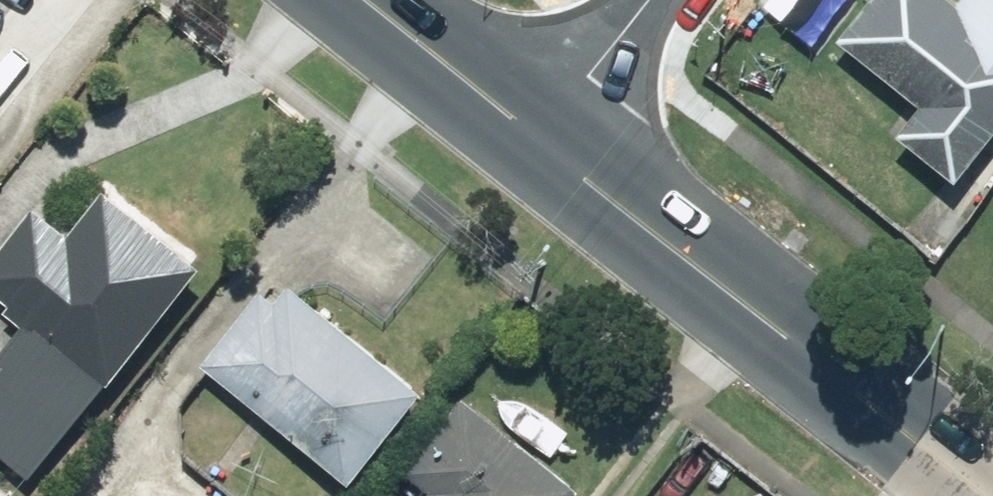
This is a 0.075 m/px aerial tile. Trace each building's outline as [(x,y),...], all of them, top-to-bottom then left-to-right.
[(852,33),(935,99),(911,129),(971,177),(992,149),(992,0),(878,0),(852,33)] [(9,106),(0,100),(0,119),(9,106)] [(217,258),(123,183),(81,236),(50,212),(0,275),(0,279),(45,314),(0,371),(0,436),(48,473),(217,258)] [(272,277),(211,358),(366,474),(436,381),(306,283),(296,295),(272,277)] [(479,387),(417,468),(426,476),(411,495),(583,495),(597,478),(479,387)] [(0,477),(0,495),(24,495),(0,477)]
